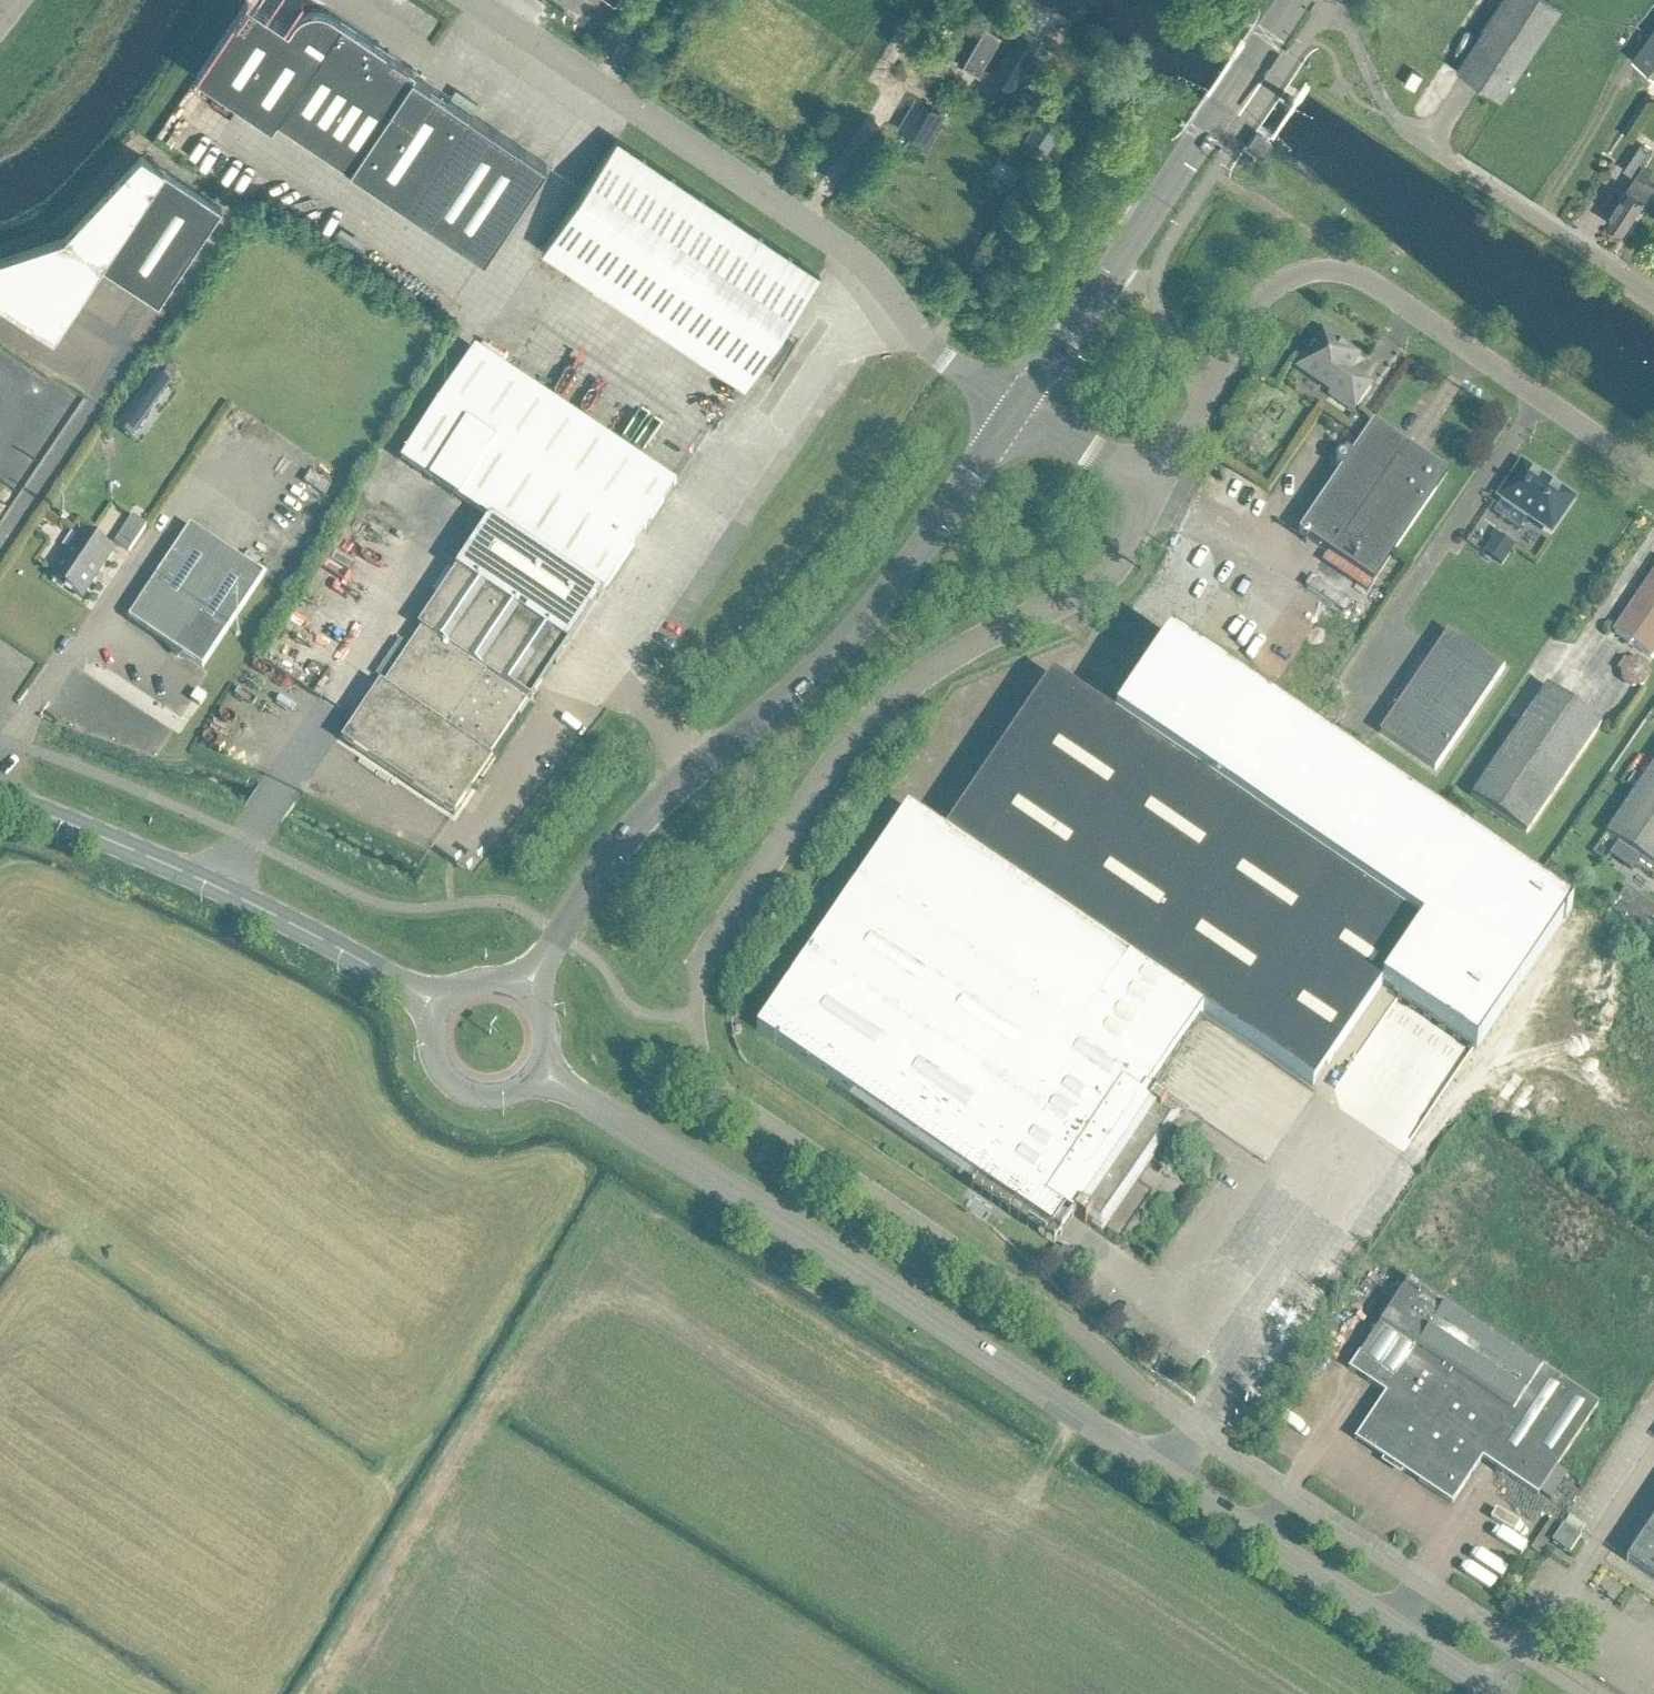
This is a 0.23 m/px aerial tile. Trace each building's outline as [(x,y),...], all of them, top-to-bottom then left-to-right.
[(195,73),(270,125),(277,115),(484,254),(546,161),(413,71),(415,67),(331,10),(326,8),(321,7),(316,6),(311,7),(306,8),(302,10),(298,13),(294,17),(293,19),(287,26),(283,23),(248,0),(245,0),(195,73)] [(1559,7),(1548,0),(1499,0),(1455,66),(1500,96),(1559,7)] [(1005,37),(1001,34),(1005,28),(982,15),(956,60),(978,73),(984,64),(988,66),(987,69),(1012,84),(1026,60),(1035,65),(1038,61),(1042,64),(1048,52),(1044,50),(1047,45),(1038,40),(1041,35),(1015,20),(1005,37)] [(1639,63),(1653,74),(1653,43),(1639,63)] [(1413,86),(1420,72),(1411,67),(1403,80),(1413,86)] [(927,143),(945,111),(914,94),(896,125),(927,143)] [(1042,155),(1059,128),(1037,114),(1020,141),(1042,155)] [(1266,146),(1270,138),(1256,130),(1252,137),(1247,144),(1261,153),(1266,146)] [(744,383),(818,272),(615,136),(541,247),(744,383)] [(1624,230),(1653,183),(1653,181),(1647,176),(1652,168),(1643,162),(1652,148),(1641,141),(1624,167),(1635,174),(1606,218),(1624,230)] [(141,152),(63,235),(0,256),(0,301),(53,336),(102,262),(158,299),(220,205),(163,167),(141,152)] [(1352,379),(1346,374),(1357,359),(1337,346),(1339,343),(1321,330),(1308,349),(1311,351),(1298,370),(1331,393),(1328,397),(1352,414),(1353,413),(1370,388),(1354,377),(1352,379)] [(379,687),(342,743),(453,818),(479,780),(476,778),(527,702),(529,704),(675,486),(474,351),(400,462),(490,522),(418,629),(421,632),(383,690),(379,687)] [(137,433),(164,396),(147,385),(121,422),(137,433)] [(1354,415),(1347,424),(1355,430),(1362,421),(1354,415)] [(1372,586),(1447,476),(1372,426),(1298,535),(1372,586)] [(1522,468),(1500,499),(1550,533),(1571,502),(1522,468)] [(128,554),(146,527),(132,518),(114,545),(128,554)] [(202,670),(263,578),(253,571),(242,563),(190,529),(128,621),(202,670)] [(82,601),(113,555),(81,534),(50,579),(82,601)] [(1515,548),(1495,535),(1482,556),(1501,568),(1515,548)] [(247,555),(242,563),(253,571),(259,563),(247,555)] [(1653,658),(1653,572),(1612,635),(1651,661),(1653,658)] [(1434,772),(1504,670),(1448,633),(1379,735),(1434,772)] [(904,809),(757,1032),(1060,1239),(1074,1219),(1085,1227),(1091,1219),(1100,1226),(1170,1122),(1160,1115),(1166,1107),(1146,1094),(1202,1011),(1313,1086),(1379,988),(1475,1054),(1572,911),(1170,636),(1113,719),(1052,678),(944,836),(904,809)] [(1626,662),(1623,660),(1615,672),(1619,673),(1621,684),(1631,691),(1643,688),(1649,679),(1647,667),(1637,660),(1626,662)] [(1527,835),(1602,725),(1545,687),(1471,798),(1527,835)] [(199,709),(206,700),(196,693),(190,702),(199,709)] [(1606,841),(1653,874),(1653,772),(1606,841)] [(1556,1469),(1597,1408),(1409,1281),(1350,1370),(1386,1395),(1355,1442),(1451,1506),(1481,1461),(1536,1498),(1537,1496),(1556,1469)] [(1556,1469),(1537,1496),(1548,1504),(1567,1476),(1556,1469)] [(1646,1536),(1645,1535),(1626,1564),(1653,1583),(1653,1524),(1646,1536)] [(1568,1558),(1580,1541),(1562,1529),(1551,1546),(1568,1558)]
